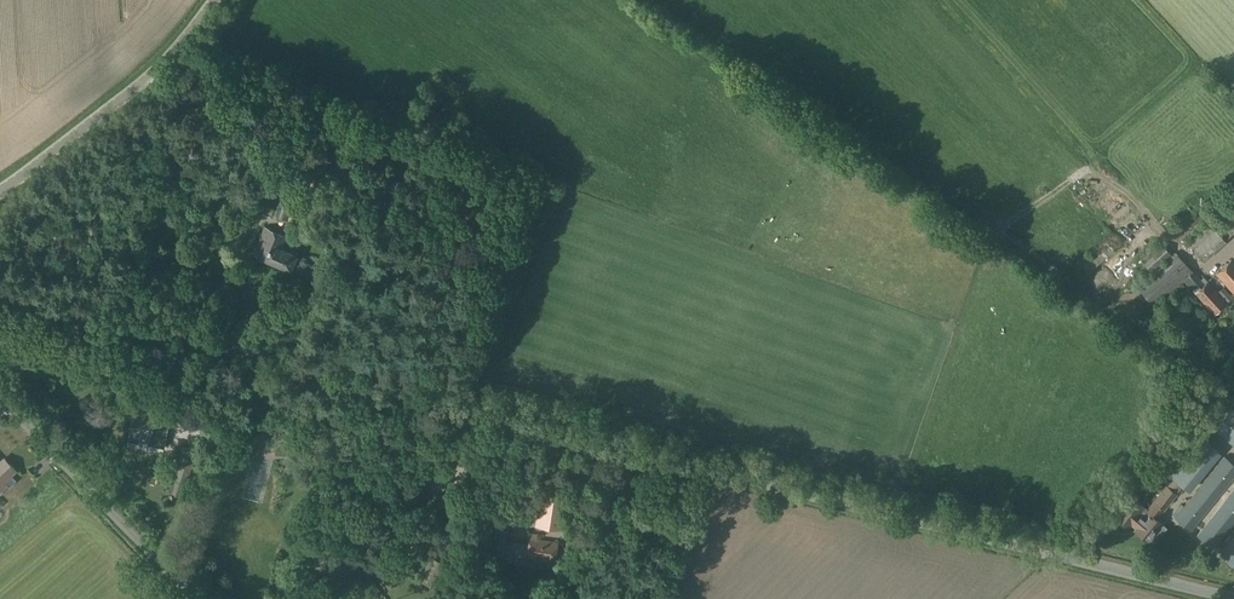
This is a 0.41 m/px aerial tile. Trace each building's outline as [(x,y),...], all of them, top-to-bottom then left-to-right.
[(277,184),(271,199),(278,201),(273,214),(287,218),(296,190),(277,184)] [(263,199),(260,210),(272,214),(275,203),(263,199)] [(1188,244),(1204,260),(1226,241),(1226,240),(1233,232),(1233,202),(1188,244)] [(1115,220),(1122,213),(1116,207),(1109,214),(1115,220)] [(167,214),(158,210),(148,230),(157,235),(161,228),(160,227),(164,219),(165,219),(167,214)] [(253,221),(238,215),(231,234),(246,240),(253,221)] [(1099,225),(1094,231),(1104,240),(1109,234),(1099,225)] [(287,236),(265,227),(253,254),(290,269),(296,255),(282,249),(287,236)] [(1074,269),(1083,278),(1122,245),(1113,235),(1074,269)] [(1192,272),(1194,272),(1176,252),(1172,255),(1161,242),(1141,260),(1153,273),(1137,287),(1154,306),(1183,280),(1192,272)] [(1231,260),(1216,274),(1233,293),(1233,263),(1231,260)] [(1205,284),(1194,272),(1192,272),(1183,280),(1195,293),(1215,314),(1227,303),(1207,281),(1205,284)] [(1207,342),(1199,334),(1182,352),(1191,361),(1206,348),(1204,346),(1207,342)] [(1214,430),(1233,446),(1233,408),(1232,407),(1214,430)] [(137,410),(134,411),(128,440),(139,443),(140,432),(150,434),(148,444),(164,447),(169,421),(149,417),(149,415),(137,410)] [(1189,490),(1220,452),(1196,433),(1166,472),(1189,490)] [(183,447),(173,479),(184,483),(197,452),(183,447)] [(1233,477),(1233,463),(1224,455),(1174,517),(1191,531),(1233,477)] [(470,456),(465,472),(481,477),(487,462),(470,456)] [(9,486),(4,481),(16,470),(4,458),(0,461),(0,495),(9,486)] [(265,458),(250,459),(252,471),(253,470),(254,476),(267,474),(265,458)] [(1146,478),(1141,485),(1147,490),(1153,483),(1146,478)] [(175,482),(171,493),(183,496),(187,485),(175,482)] [(1157,518),(1176,494),(1166,487),(1144,515),(1140,512),(1145,506),(1131,495),(1115,516),(1128,527),(1133,521),(1138,526),(1135,529),(1148,540),(1150,538),(1154,542),(1167,526),(1157,518)] [(1233,523),(1233,488),(1196,535),(1213,549),(1233,523)] [(541,490),(536,524),(562,528),(567,494),(541,490)] [(505,541),(509,517),(498,515),(494,539),(493,539),(492,547),(486,547),(486,553),(496,554),(496,556),(517,559),(518,553),(521,553),(521,550),(528,551),(527,557),(555,561),(557,542),(536,539),(538,534),(531,533),(530,538),(529,545),(505,541)] [(412,555),(419,545),(413,540),(406,550),(412,555)] [(370,588),(356,598),(379,598),(370,588)]
